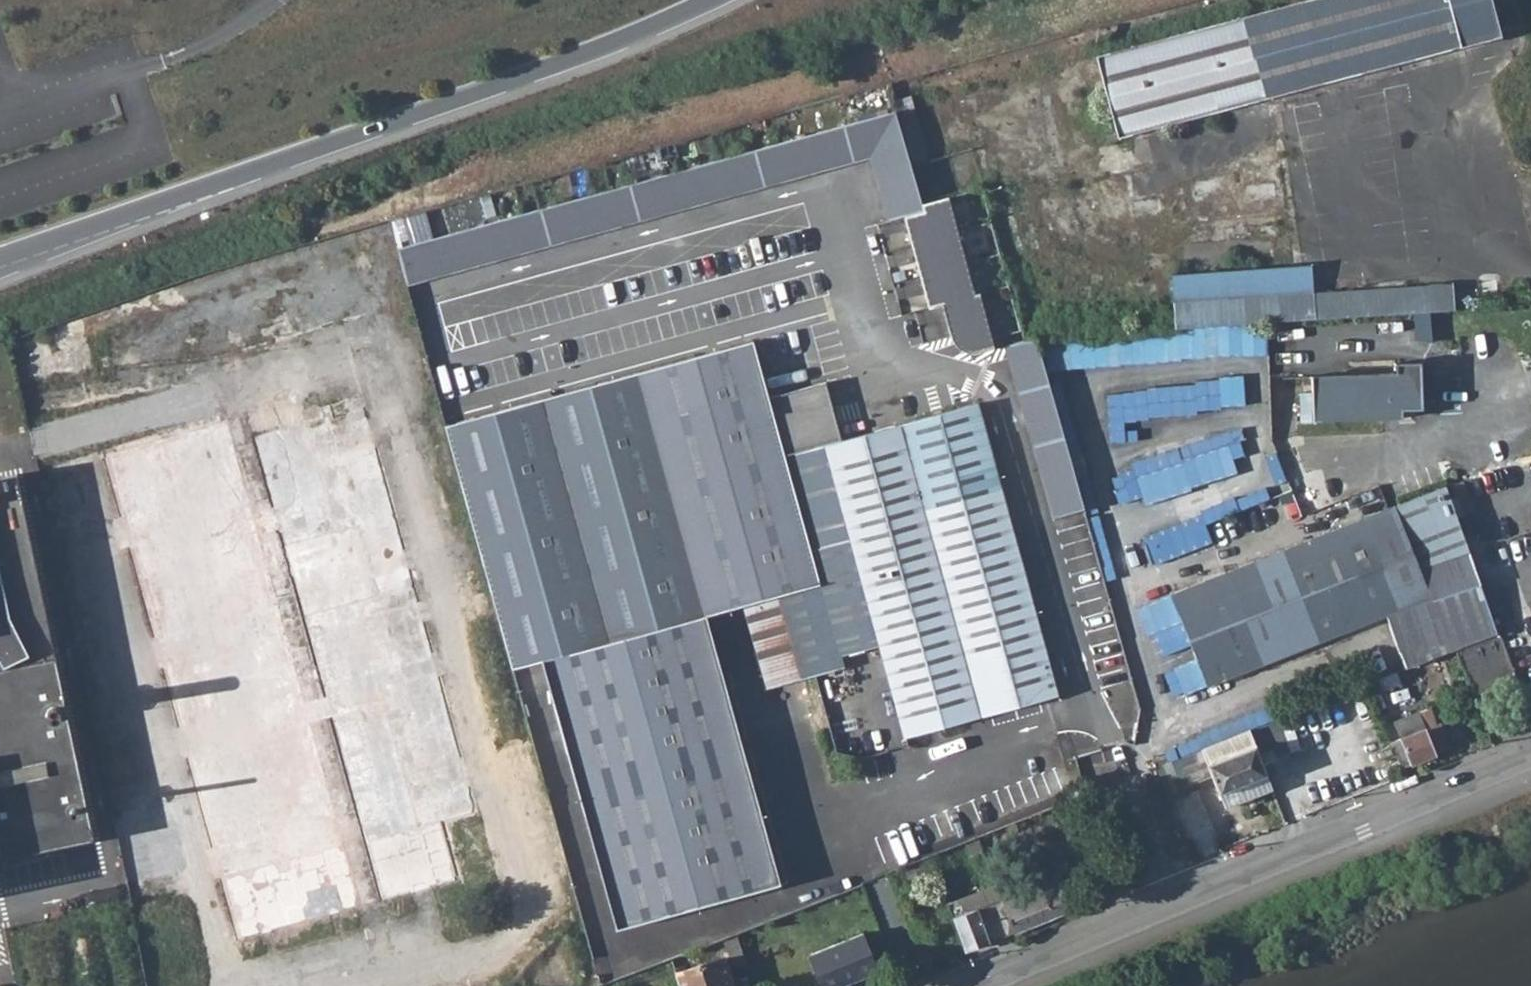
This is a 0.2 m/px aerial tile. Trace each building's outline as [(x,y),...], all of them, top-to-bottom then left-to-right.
[(1132,135),(1511,29),(1503,0),(1310,0),(1109,56),(1132,135)] [(923,212),(920,202),(895,113),(399,251),(408,286),(869,161),(884,222),(909,216),(923,212)] [(1197,192),(1223,189),(1222,179),(1195,182),(1197,192)] [(923,212),(909,216),(936,308),(949,305),(958,339),(958,340),(966,351),(977,355),(1001,351),(987,295),(981,296),(956,195),(920,202),(923,212)] [(1317,266),(1176,278),(1181,333),(1322,321),(1319,295),(1317,266)] [(911,304),(921,295),(906,280),(897,289),(911,304)] [(1459,309),(1457,283),(1319,295),(1322,321),(1459,309)] [(1045,344),(1013,350),(1059,523),(1090,515),(1045,344)] [(751,346),(636,377),(705,619),(744,609),(775,601),(818,590),(809,556),(768,402),(767,402),(751,346)] [(1311,379),(1312,423),(1382,420),(1382,413),(1421,411),(1421,365),(1393,366),(1393,376),(1311,379)] [(540,405),(606,646),(705,619),(636,377),(558,400),(540,405)] [(1110,385),(1113,440),(1128,440),(1127,414),(1248,410),(1247,380),(1110,385)] [(846,546),(859,595),(941,572),(900,427),(841,443),(833,416),(825,386),(792,395),(768,402),(809,556),(846,546)] [(443,433),(511,672),(514,672),(541,664),(606,646),(540,405),(443,433)] [(256,437),(383,900),(466,878),(450,823),(473,816),(363,413),(333,421),(329,406),(300,414),(302,423),(256,437)] [(900,427),(941,572),(1015,553),(999,495),(976,407),(900,427)] [(104,456),(236,938),(354,906),(224,422),(104,456)] [(0,486),(0,863),(0,865),(93,845),(17,482),(0,486)] [(1386,616),(1428,600),(1418,573),(1392,508),(1169,595),(1205,687),(1231,677),(1233,681),(1241,678),(1239,674),(1386,616)] [(818,590),(837,662),(875,652),(859,595),(846,546),(809,556),(818,590)] [(875,652),(901,742),(1054,699),(1032,615),(1015,553),(941,572),(859,595),(875,652)] [(1399,650),(1489,615),(1478,583),(1467,555),(1418,573),(1428,600),(1386,616),(1399,650)] [(775,601),(798,686),(841,674),(837,662),(818,590),(775,601)] [(744,609),(766,694),(798,686),(775,601),(744,609)] [(781,886),(705,619),(606,646),(541,664),(617,932),(781,886)] [(1454,649),(1472,698),(1518,680),(1498,631),(1454,649)] [(527,707),(503,713),(529,812),(553,806),(527,707)] [(1393,725),(1400,743),(1424,733),(1417,716),(1393,725)] [(1439,727),(1424,733),(1434,758),(1449,752),(1439,727)] [(1272,791),(1255,750),(1248,732),(1201,751),(1212,778),(1225,809),(1272,791)] [(1409,768),(1434,758),(1424,733),(1400,743),(1409,768)] [(1168,795),(1212,778),(1201,751),(1163,766),(1158,768),(1168,795)] [(1064,874),(1001,898),(1003,901),(1015,933),(1017,935),(1079,910),(1064,874)] [(986,908),(980,894),(959,903),(964,917),(986,908)] [(1015,933),(1003,901),(986,908),(964,917),(959,903),(949,907),(967,954),(990,946),(989,943),(1015,933)] [(825,985),(839,985),(881,969),(866,931),(812,953),(825,985)] [(724,939),(732,964),(743,961),(735,935),(724,939)] [(681,985),(735,985),(724,954),(676,970),(681,985)]
